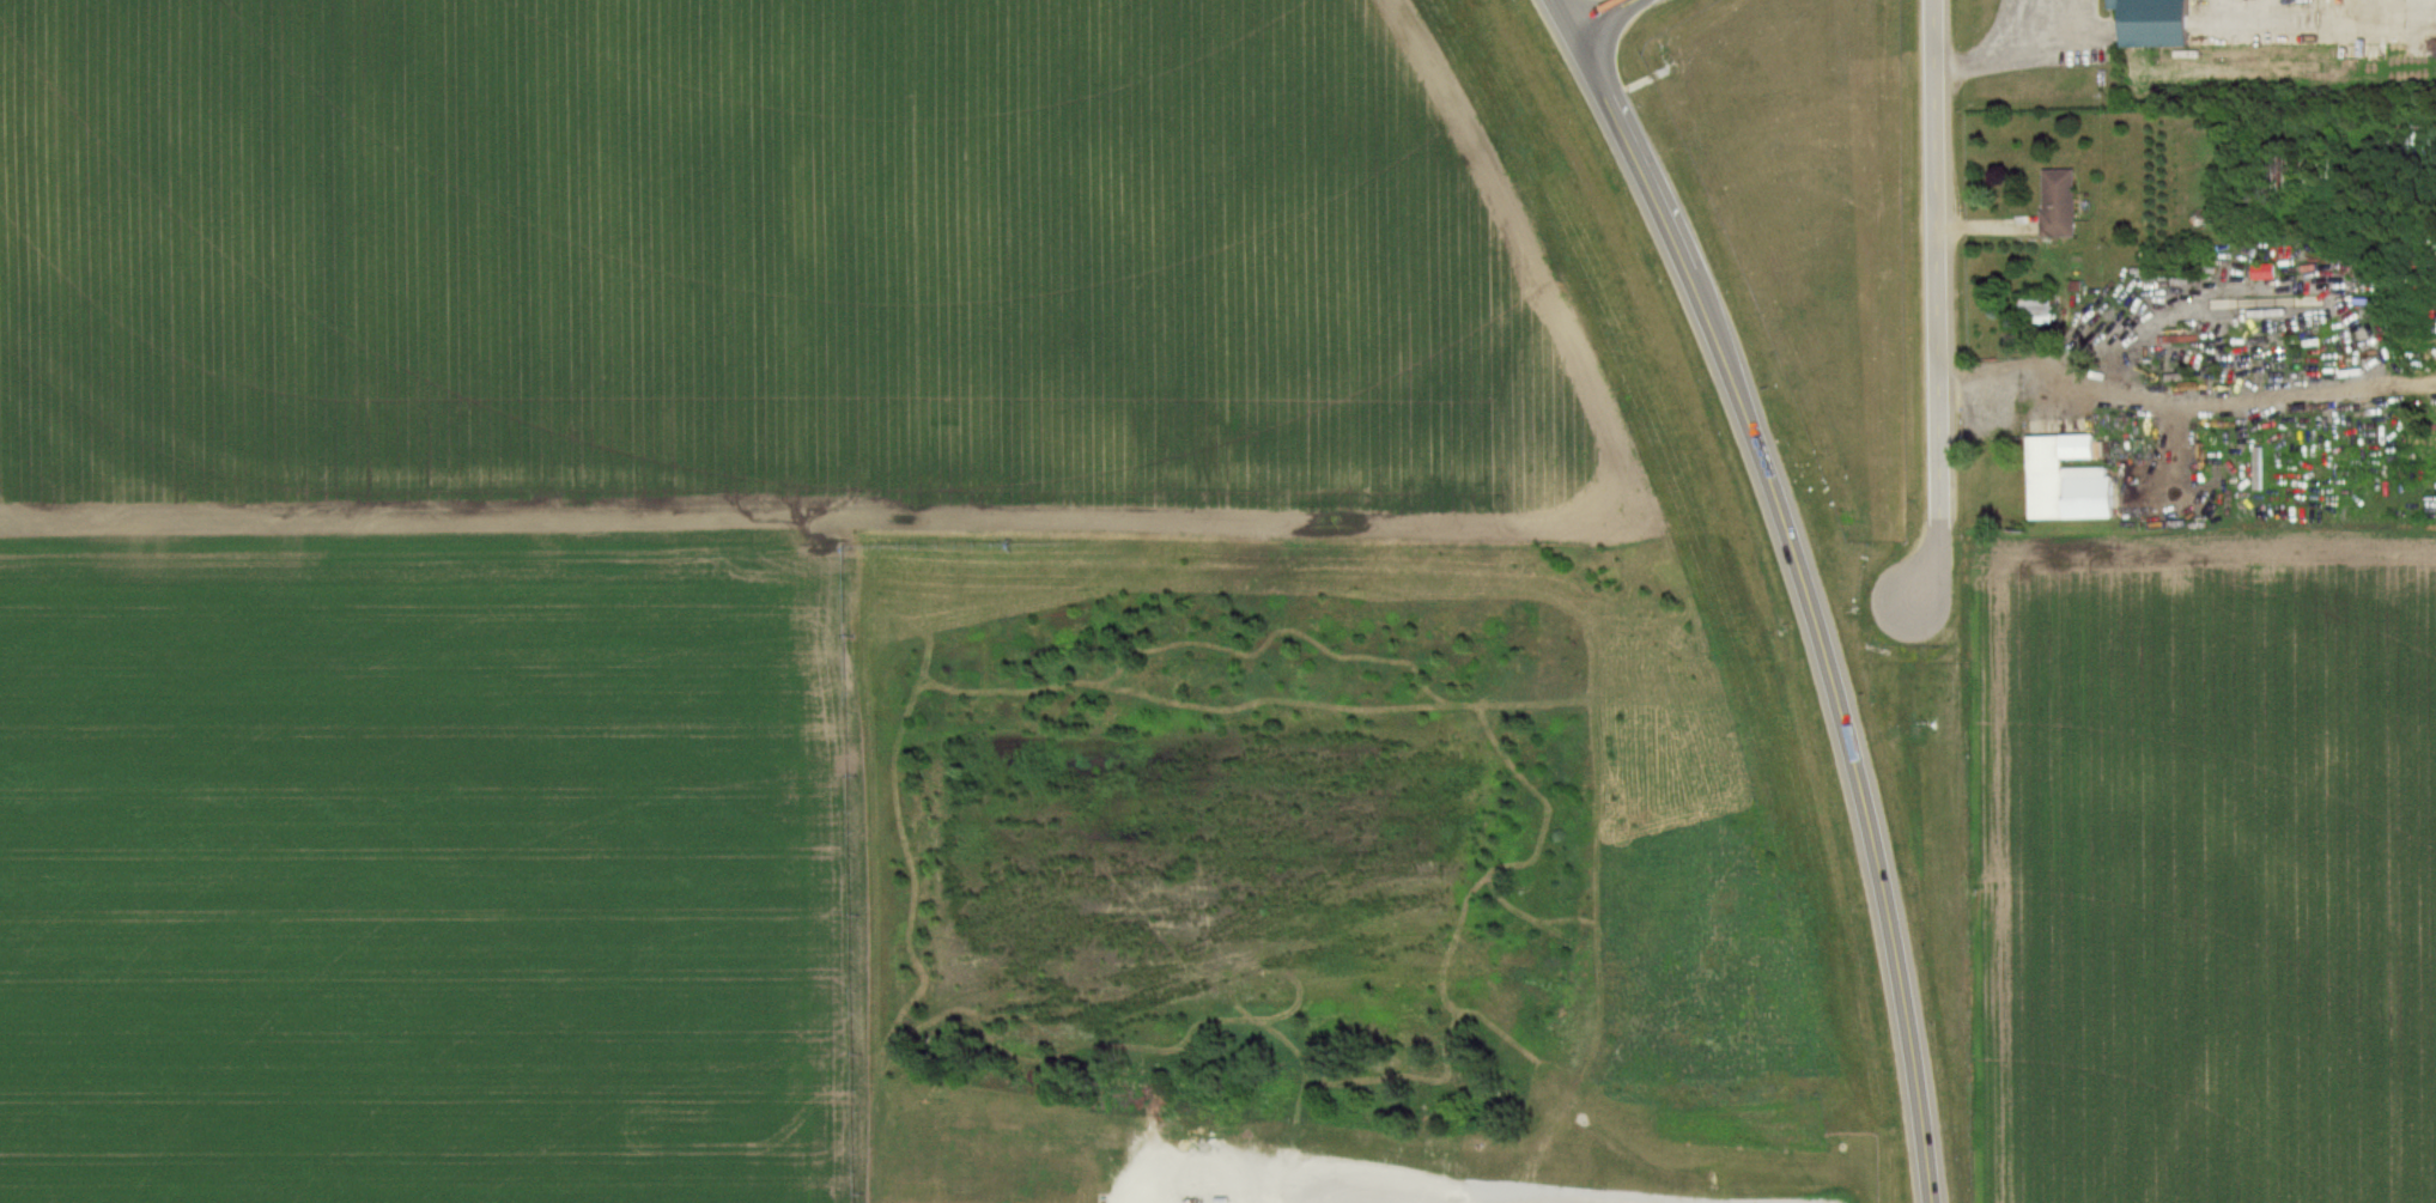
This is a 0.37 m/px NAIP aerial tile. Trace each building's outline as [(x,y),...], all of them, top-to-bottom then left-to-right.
[(2198,0),(2115,0),(2115,11),(2130,11),(2130,50),(2198,50),(2198,0)] [(2081,172),(2048,171),(2047,240),(2080,240),(2081,172)] [(2260,281),(2283,281),(2283,265),(2260,265),(2260,281)] [(2025,326),(2057,326),(2057,299),(2025,299),(2025,326)] [(2035,520),(2117,519),(2117,467),(2070,468),(2070,460),(2102,460),(2102,436),(2034,437),(2035,520)]
